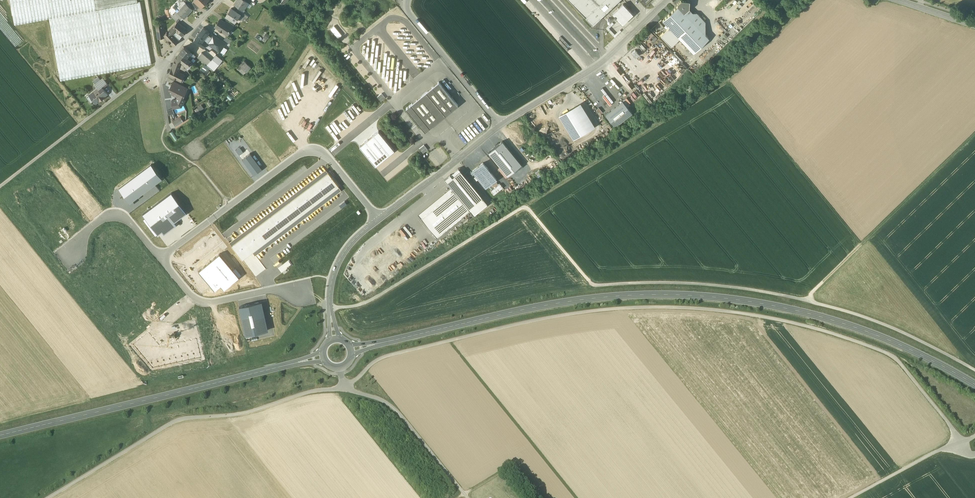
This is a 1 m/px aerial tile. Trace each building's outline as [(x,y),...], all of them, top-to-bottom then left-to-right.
[(14,25),(49,19),(52,18),(49,0),(10,0),(14,25)] [(52,18),(96,10),(95,0),(49,0),(52,18)] [(96,10),(138,2),(137,0),(95,0),(96,10)] [(234,3),(243,9),(248,2),(245,0),(237,0),(234,3)] [(618,0),(568,0),(591,25),(618,0)] [(200,7),(194,1),(192,3),(197,10),(200,7)] [(681,1),(678,4),(678,6),(671,12),(673,14),(678,19),(684,13),(685,13),(689,9),(689,5),(686,1),(681,1)] [(52,18),(49,19),(60,81),(152,64),(140,2),(138,2),(96,10),(52,18)] [(192,9),(186,3),(178,12),(183,18),(184,18),(192,9)] [(613,15),(623,25),(633,15),(623,5),(613,15)] [(183,18),(178,12),(174,9),(172,12),(175,15),(179,18),(181,20),(183,18)] [(236,12),(231,9),(226,16),(235,22),(239,15),(240,14),(236,12)] [(692,13),(689,9),(685,13),(707,36),(705,21),(698,14),(692,13)] [(685,13),(684,13),(678,19),(676,21),(669,27),(679,38),(693,53),(709,38),(707,36),(685,13)] [(670,16),(669,14),(662,21),(669,27),(676,21),(670,16)] [(225,22),(221,19),(218,23),(216,26),(227,34),(232,28),(232,27),(225,22)] [(187,30),(177,22),(173,28),(172,27),(167,32),(166,32),(164,35),(163,35),(165,37),(168,41),(168,42),(169,43),(170,43),(173,46),(178,41),(172,34),(176,31),(182,36),(187,30)] [(162,24),(156,25),(158,38),(165,37),(163,35),(164,35),(162,24)] [(671,46),(679,38),(669,27),(660,36),(671,46)] [(209,41),(204,40),(207,35),(211,38),(213,35),(203,29),(194,42),(204,49),(207,43),(209,41)] [(650,31),(646,35),(653,42),(657,38),(650,31)] [(207,43),(220,52),(223,46),(225,44),(222,42),(213,35),(211,38),(207,35),(204,40),(209,41),(207,43)] [(232,41),(225,37),(222,42),(225,44),(223,46),(227,49),(232,41)] [(191,52),(184,47),(180,52),(187,57),(188,55),(191,52)] [(187,57),(180,52),(176,57),(183,64),(186,68),(189,64),(191,65),(194,62),(191,60),(187,57)] [(211,60),(202,53),(198,57),(205,64),(207,65),(211,60)] [(216,54),(207,65),(210,68),(214,71),(223,60),(216,54)] [(183,64),(176,57),(169,76),(180,81),(183,74),(178,72),(179,68),(185,71),(187,69),(186,68),(183,64)] [(250,68),(245,61),(240,66),(246,72),(250,68)] [(207,65),(205,64),(201,69),(205,74),(210,68),(207,65)] [(107,84),(103,78),(95,85),(98,88),(101,86),(102,88),(107,84)] [(185,87),(174,81),(172,84),(177,87),(177,86),(183,89),(185,87)] [(439,81),(406,108),(425,132),(458,105),(439,81)] [(183,89),(177,86),(177,87),(172,84),(170,88),(173,90),(172,93),(178,97),(182,98),(184,94),(181,93),(183,89)] [(98,88),(89,95),(89,96),(93,100),(96,103),(99,101),(104,97),(107,94),(102,88),(101,86),(98,88)] [(181,107),(185,100),(182,98),(178,97),(177,99),(172,100),(173,108),(181,107)] [(632,113),(623,101),(605,115),(615,127),(632,113)] [(594,125),(581,104),(577,107),(590,128),(594,125)] [(590,128),(577,107),(564,114),(577,136),(590,128)] [(577,136),(564,114),(560,117),(573,138),(577,136)] [(181,117),(173,122),(175,126),(183,121),(182,119),(181,117)] [(379,130),(359,146),(375,165),(395,150),(379,130)] [(502,142),(488,153),(508,177),(522,165),(502,142)] [(424,144),(419,148),(423,153),(428,149),(424,144)] [(242,159),(254,175),(262,169),(250,153),(242,159)] [(483,163),(472,172),(486,188),(496,179),(483,163)] [(120,188),(130,202),(162,178),(152,164),(120,188)] [(454,191),(470,210),(484,199),(460,170),(452,177),(450,175),(445,179),(451,188),(454,191)] [(328,173),(232,245),(242,259),(338,186),(328,173)] [(421,217),(454,191),(451,188),(418,214),(421,217)] [(437,237),(470,210),(454,191),(421,217),(437,237)] [(172,192),(143,214),(158,234),(161,231),(163,234),(175,225),(173,222),(187,212),(172,192)] [(224,290),(239,277),(233,270),(219,254),(198,271),(214,291),(221,286),(224,290)] [(235,268),(242,275),(244,273),(236,264),(234,266),(235,268)] [(233,270),(239,277),(242,275),(235,268),(233,270)] [(245,336),(266,331),(259,302),(239,307),(245,336)]
